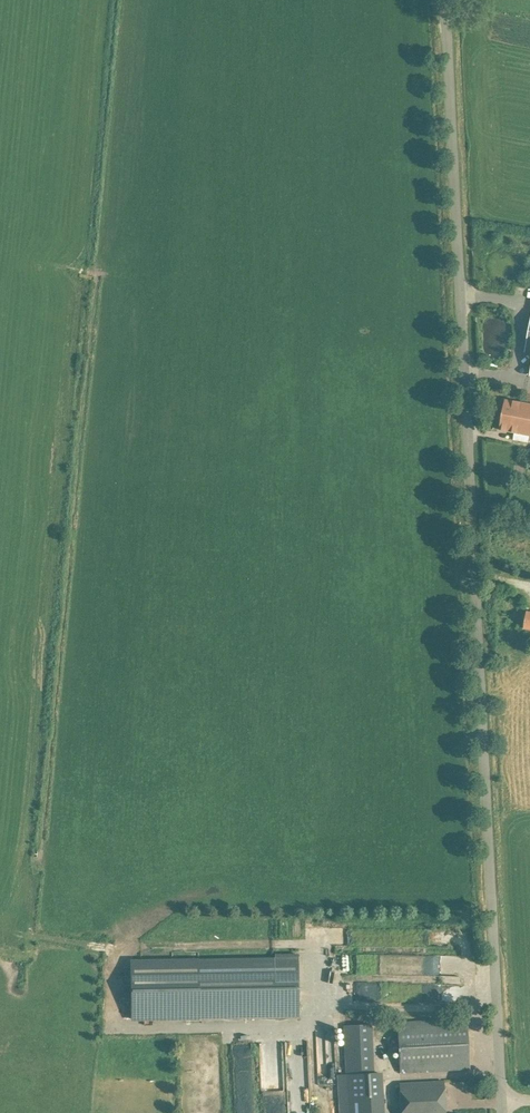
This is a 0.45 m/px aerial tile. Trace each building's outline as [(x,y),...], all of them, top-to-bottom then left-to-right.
[(500,430),(520,433),(525,404),(505,400),(500,430)] [(520,433),(529,435),(529,404),(525,404),(520,433)] [(197,960),(131,961),(132,1019),(300,1016),(298,955),(275,956),(275,959),(197,960)] [(466,1018),(455,1019),(396,1022),(399,1072),(469,1069),(466,1018)] [(344,1027),(344,1035),(345,1057),(346,1076),(374,1074),(372,1025),(344,1027)] [(344,1077),(346,1112),(379,1112),(376,1075),(344,1077)] [(433,1082),(398,1084),(400,1112),(446,1112),(444,1081),(433,1082)] [(310,1097),(290,1097),(290,1112),(310,1112),(310,1097)]
